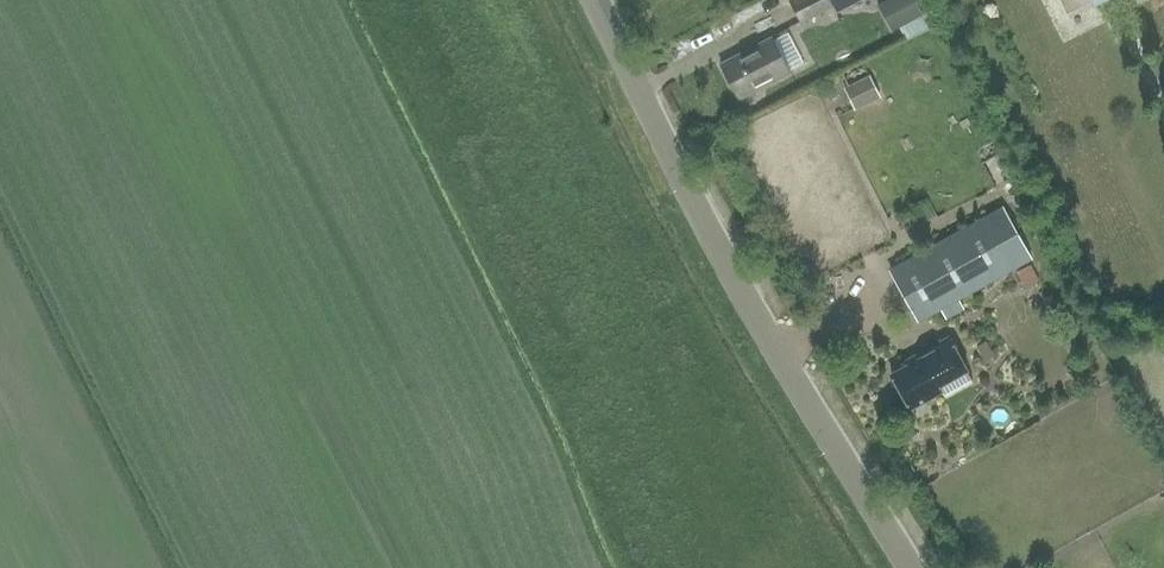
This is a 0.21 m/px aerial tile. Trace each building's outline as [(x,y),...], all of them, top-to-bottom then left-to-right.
[(836,4),(834,0),(792,0),(791,0),(802,21),(836,4)] [(836,4),(839,11),(860,0),(834,0),(836,4)] [(924,15),(917,0),(885,0),(877,4),(891,31),(924,15)] [(1067,11),(1090,0),(1062,0),(1067,11)] [(740,99),(791,72),(772,37),(722,64),(740,99)] [(870,75),(844,88),(855,110),(881,98),(870,75)] [(921,321),(1032,259),(1003,207),(891,269),(921,321)] [(1016,271),(1025,289),(1039,282),(1030,264),(1016,271)] [(892,374),(911,408),(942,390),(936,379),(964,363),(950,337),(920,353),(922,357),(892,374)]
